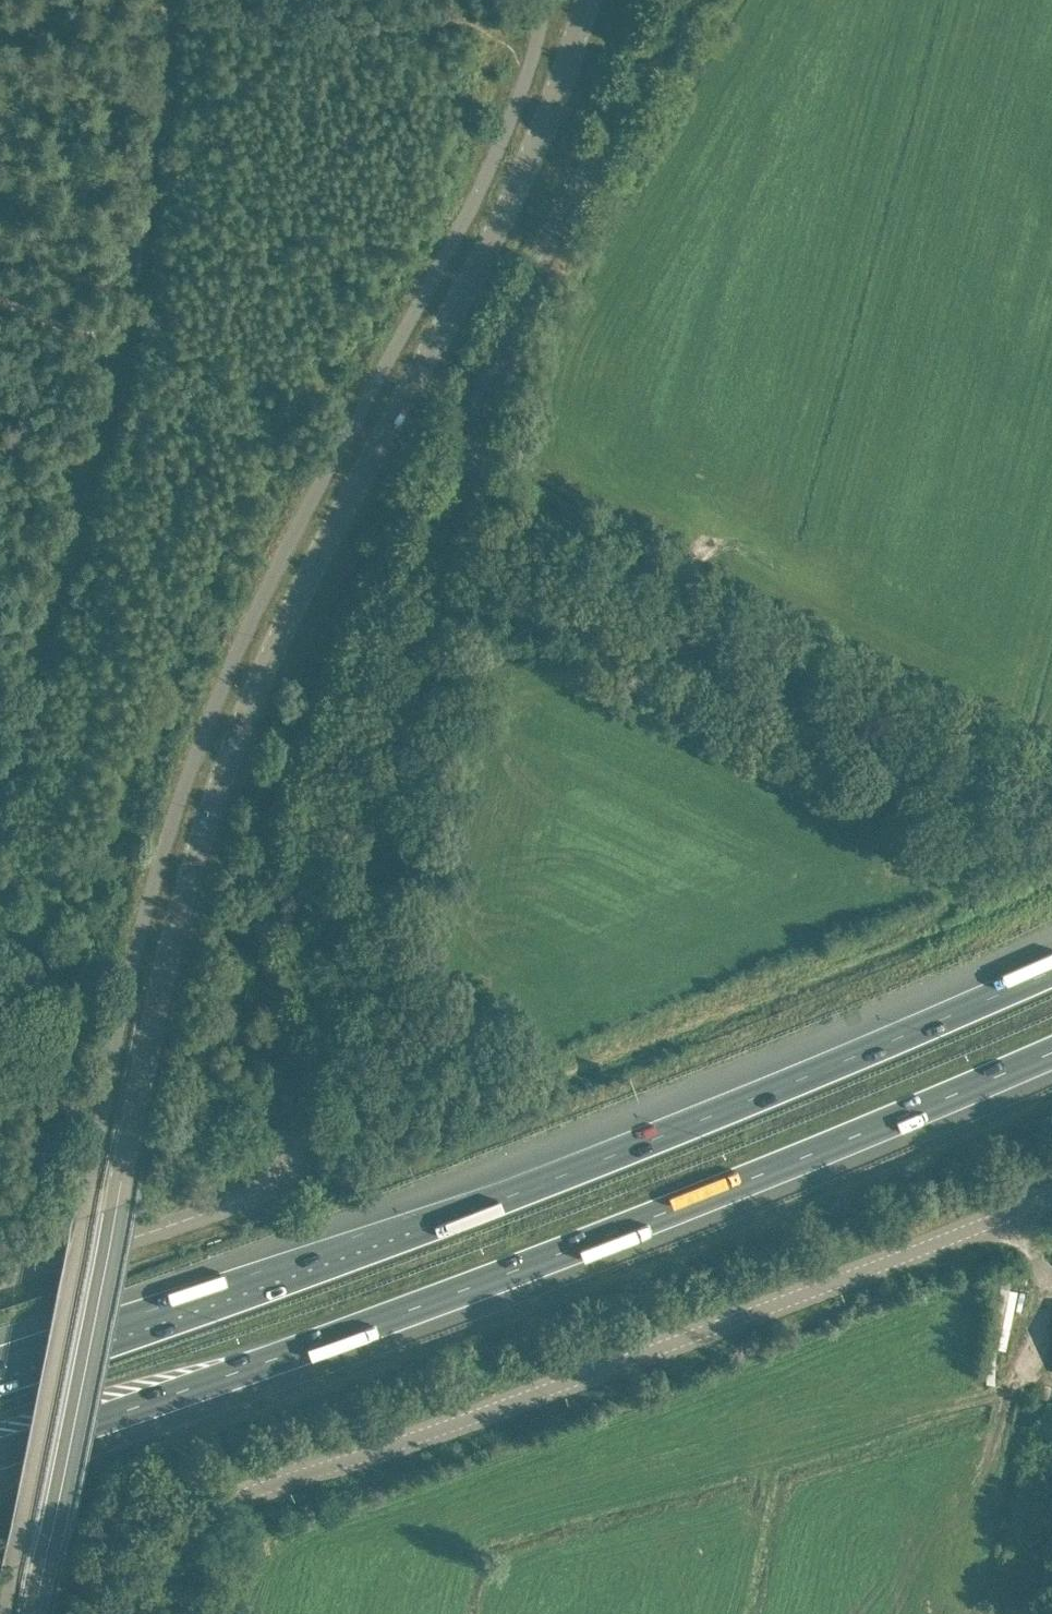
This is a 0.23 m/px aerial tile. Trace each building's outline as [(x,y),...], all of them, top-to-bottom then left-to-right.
[(217,1065),(215,1078),(224,1079),(226,1066),(217,1065)]
